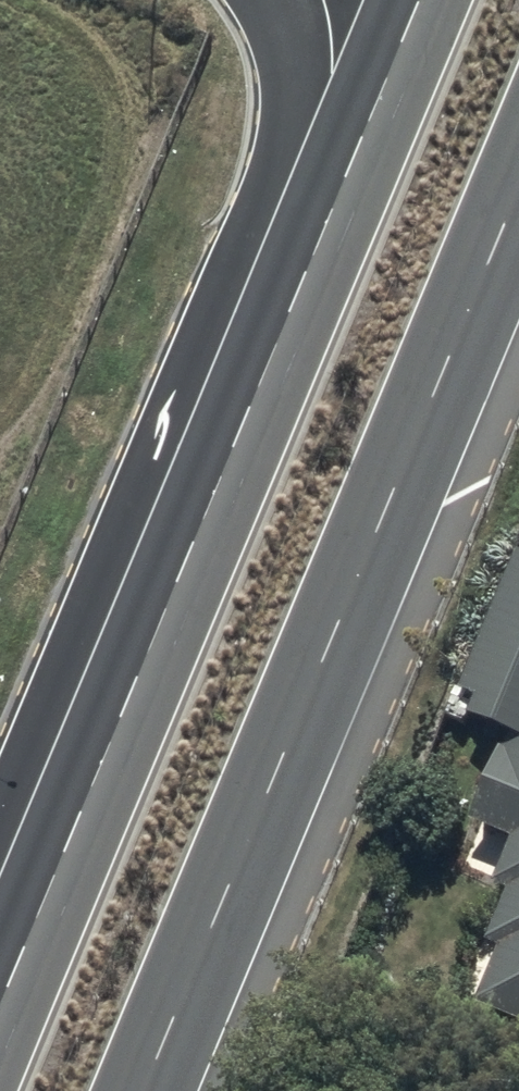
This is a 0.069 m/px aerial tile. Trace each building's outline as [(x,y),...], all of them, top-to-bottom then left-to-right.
[(516,546),(458,684),(476,690),(469,711),(518,732),(518,548),(516,546)] [(486,996),(518,1008),(518,735),(473,819),(509,836),(498,883),(511,884),(490,931),(504,938),(486,996)]
